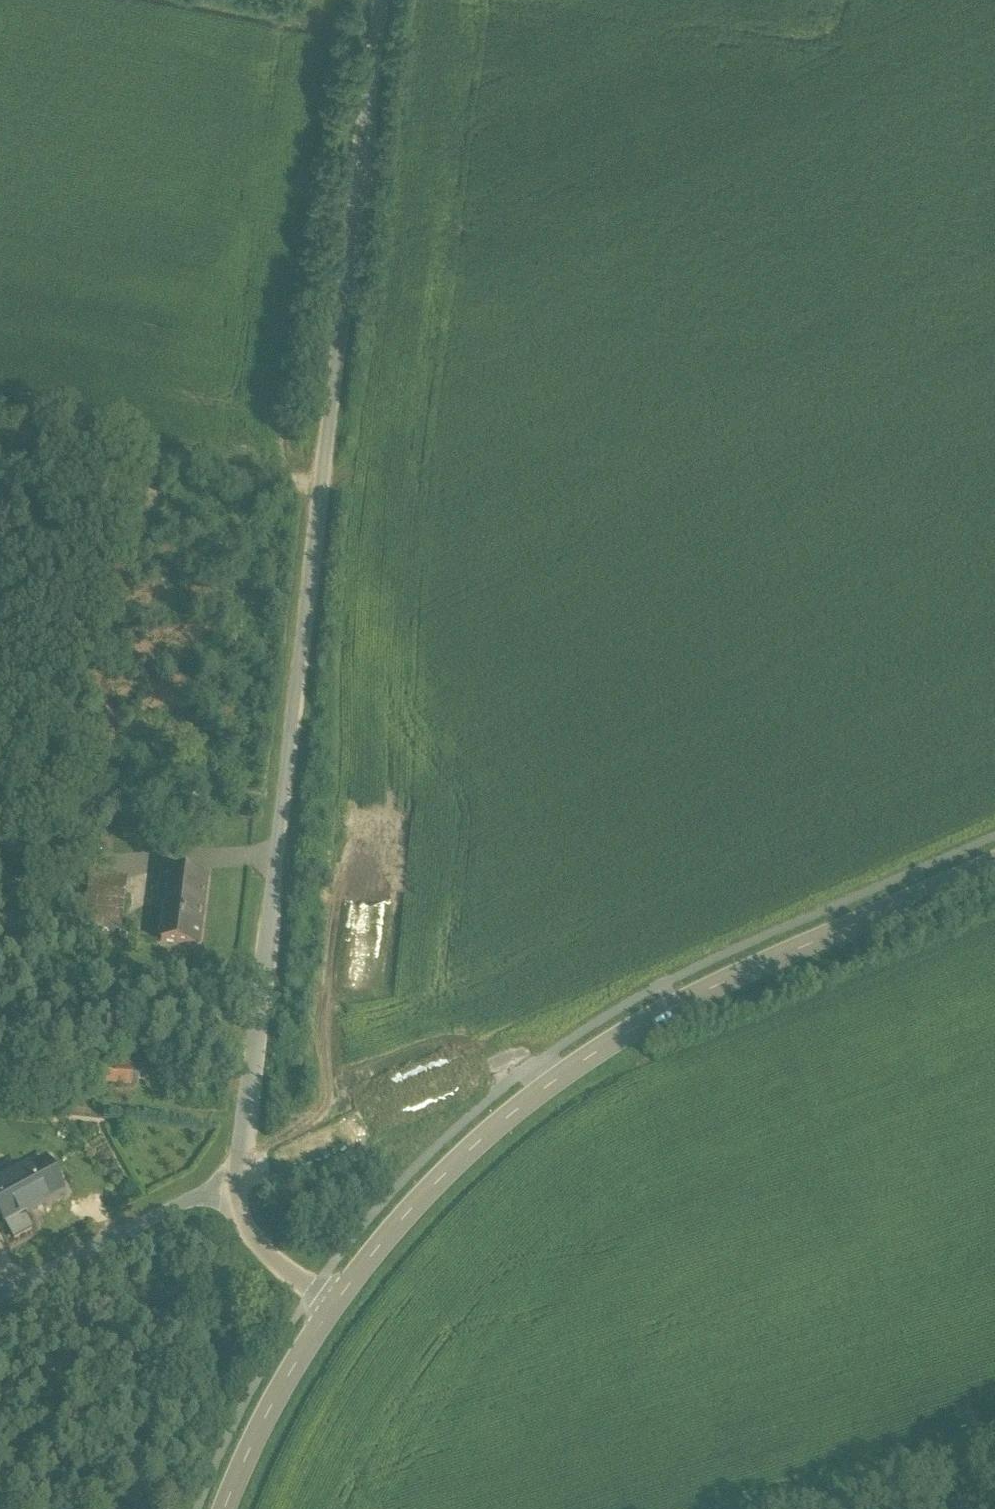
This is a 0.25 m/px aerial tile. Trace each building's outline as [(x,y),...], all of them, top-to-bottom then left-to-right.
[(163,871),(160,899),(203,904),(207,876),(163,871)] [(89,875),(85,914),(123,918),(127,880),(89,875)] [(203,904),(160,899),(158,907),(165,908),(161,943),(198,947),(203,904)] [(133,1061),(103,1058),(100,1083),(130,1086),(133,1061)] [(0,1168),(0,1215),(14,1239),(37,1226),(30,1213),(64,1193),(47,1164),(26,1176),(16,1159),(0,1168)]
